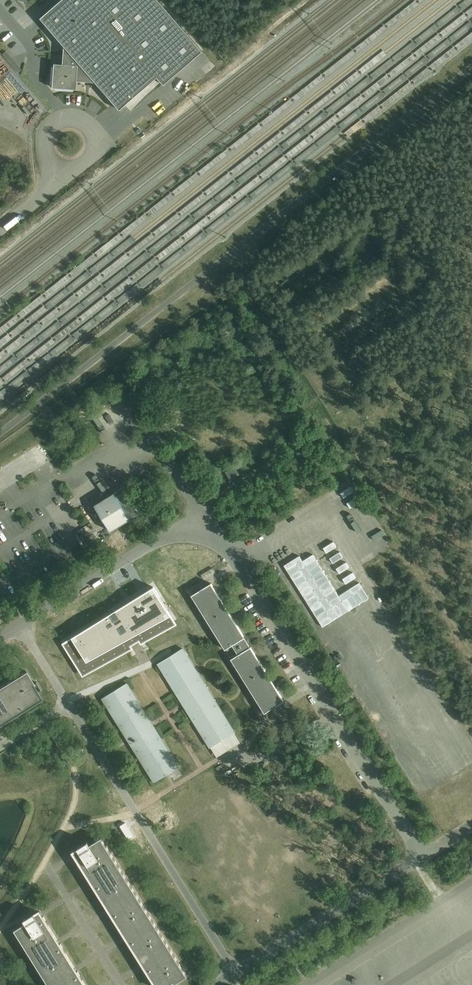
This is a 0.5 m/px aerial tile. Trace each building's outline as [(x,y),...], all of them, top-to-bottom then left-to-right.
[(64,56),(63,64),(54,63),(53,87),(77,89),(77,80),(95,82),(119,110),(157,77),(164,85),(202,51),(158,0),(61,0),(40,18),(64,46),(64,56)] [(191,77),(184,82),(191,91),(197,86),(191,77)] [(234,467),(232,468),(226,472),(231,479),(239,474),(234,467)] [(140,514),(123,487),(94,505),(111,531),(140,514)] [(211,583),(199,590),(191,595),(225,649),(233,644),(239,654),(231,658),(265,713),(284,701),(211,583)] [(138,641),(173,620),(154,586),(65,642),(84,675),(130,646),(128,642),(136,637),(138,641)] [(183,648),(168,657),(158,664),(210,747),(216,757),(240,742),(234,732),(183,648)] [(0,686),(0,723),(17,712),(17,713),(21,710),(20,708),(24,705),(26,707),(40,698),(32,684),(34,683),(26,670),(0,686)] [(127,683),(113,692),(102,698),(154,781),(179,766),(127,683)] [(125,823),(120,826),(129,839),(134,836),(128,827),(125,823)] [(77,857),(76,857),(79,861),(81,860),(84,864),(82,866),(94,884),(93,885),(96,889),(99,887),(101,892),(99,893),(111,912),(110,912),(113,916),(116,915),(118,919),(116,920),(128,939),(127,940),(130,944),(133,942),(136,947),(133,948),(145,967),(147,971),(150,970),(153,974),(150,976),(156,984),(168,984),(173,981),(175,983),(187,976),(101,837),(90,844),(88,841),(77,848),(78,848),(73,851),(77,857)] [(39,911),(35,914),(34,913),(24,919),(26,922),(14,929),(49,984),(86,984),(82,980),(80,981),(77,977),(80,975),(78,971),(77,971),(65,952),(63,954),(60,949),(63,947),(60,943),(60,944),(48,925),(46,926),(43,922),(46,920),(43,916),(39,911)]
